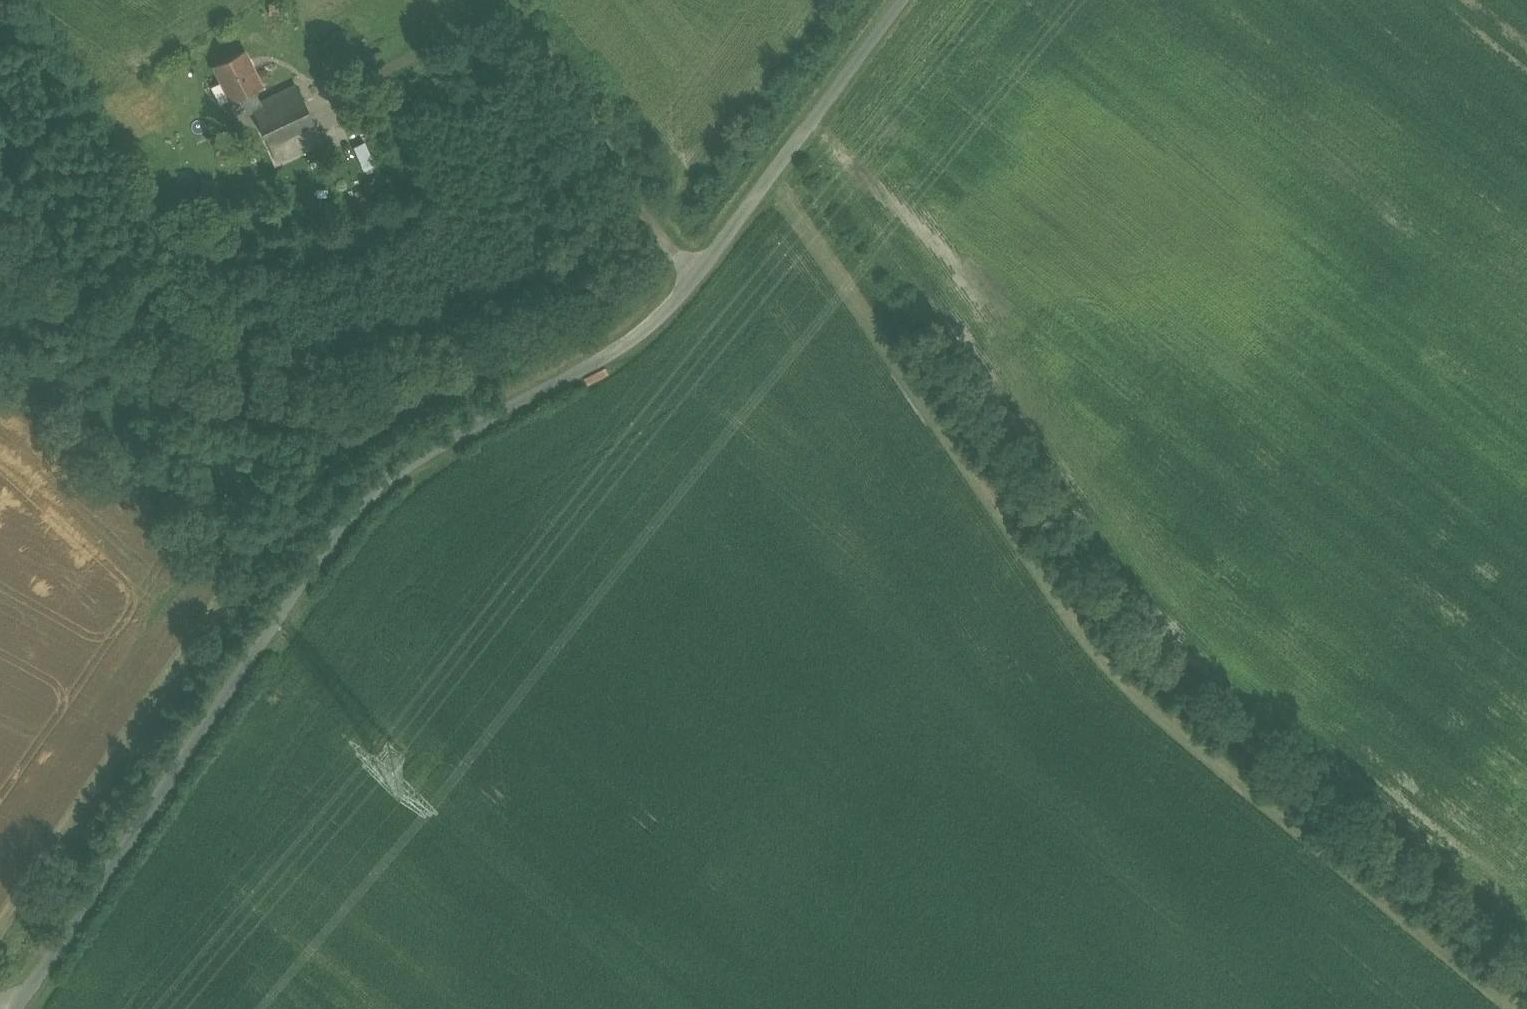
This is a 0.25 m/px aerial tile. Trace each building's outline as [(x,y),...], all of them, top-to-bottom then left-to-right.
[(245,50),(214,65),(231,100),(240,95),(248,113),(254,110),(262,106),(260,103),(254,89),(261,85),(245,50)] [(297,86),(260,103),(262,106),(254,110),(270,144),(314,123),(297,86)] [(362,141),(349,144),(356,170),(369,167),(362,141)]
